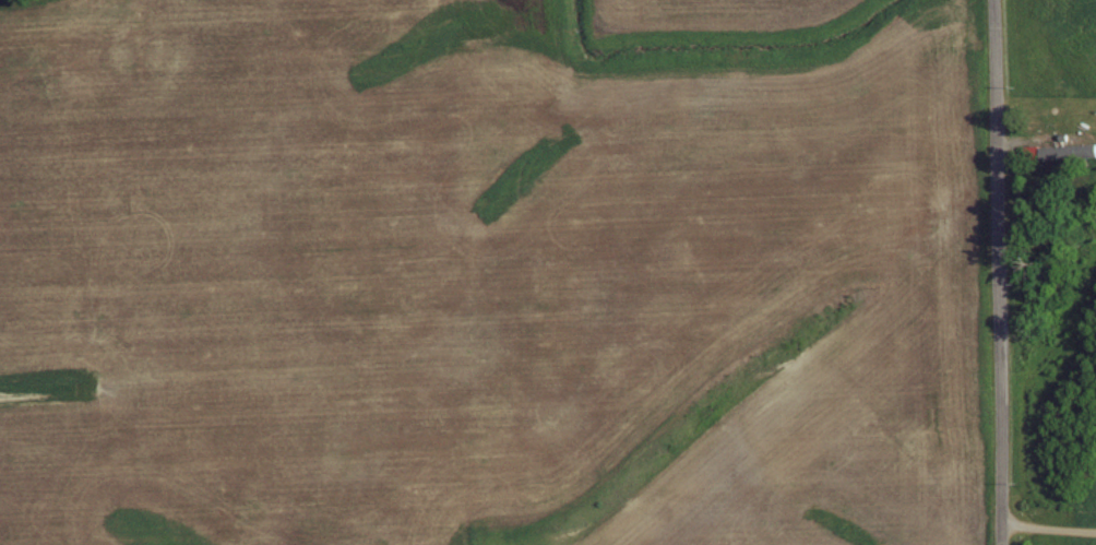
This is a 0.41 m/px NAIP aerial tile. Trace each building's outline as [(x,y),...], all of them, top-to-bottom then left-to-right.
[(1036,157),(1095,155),(1095,142),(1035,144),(1036,157)]
